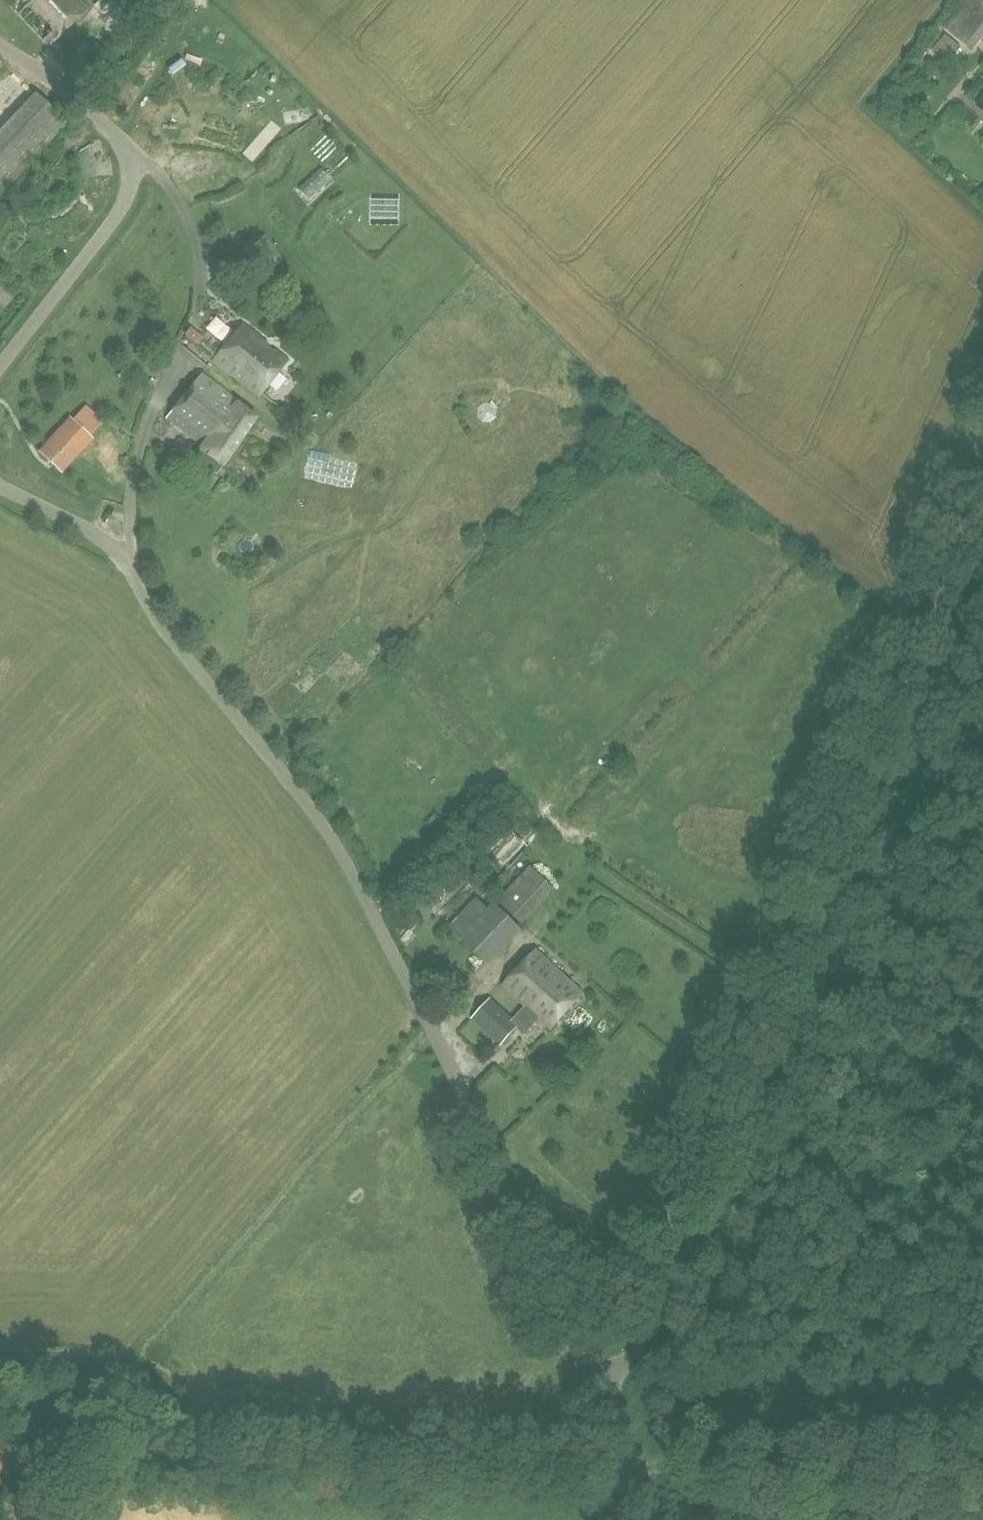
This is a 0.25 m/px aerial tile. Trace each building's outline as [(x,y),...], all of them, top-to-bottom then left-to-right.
[(92,9),(84,0),(3,0),(49,49),(92,9)] [(945,28),(974,51),(982,40),(982,0),(968,0),(945,28)] [(36,94),(0,133),(0,198),(69,124),(36,94)] [(299,188),(309,200),(331,180),(321,168),(299,188)] [(244,326),(216,360),(260,397),(289,363),(244,326)] [(260,419),(203,375),(169,419),(203,445),(200,449),(201,450),(196,456),(217,473),(223,464),(225,465),(260,419)] [(90,440),(72,422),(44,452),(64,470),(90,440)] [(551,887),(520,920),(539,938),(570,905),(551,887)] [(467,937),(479,955),(518,926),(505,909),(467,937)] [(524,925),(482,957),(497,977),(539,945),(524,925)] [(502,1043),(517,1026),(525,1034),(539,1018),(551,1029),(587,991),(540,947),(505,985),(527,1006),(513,1021),(490,1001),(474,1018),(502,1043)] [(429,965),(424,972),(430,978),(436,971),(429,965)] [(582,1040),(600,1024),(595,1018),(577,1033),(582,1040)] [(543,1053),(557,1039),(543,1026),(530,1041),(543,1053)]
